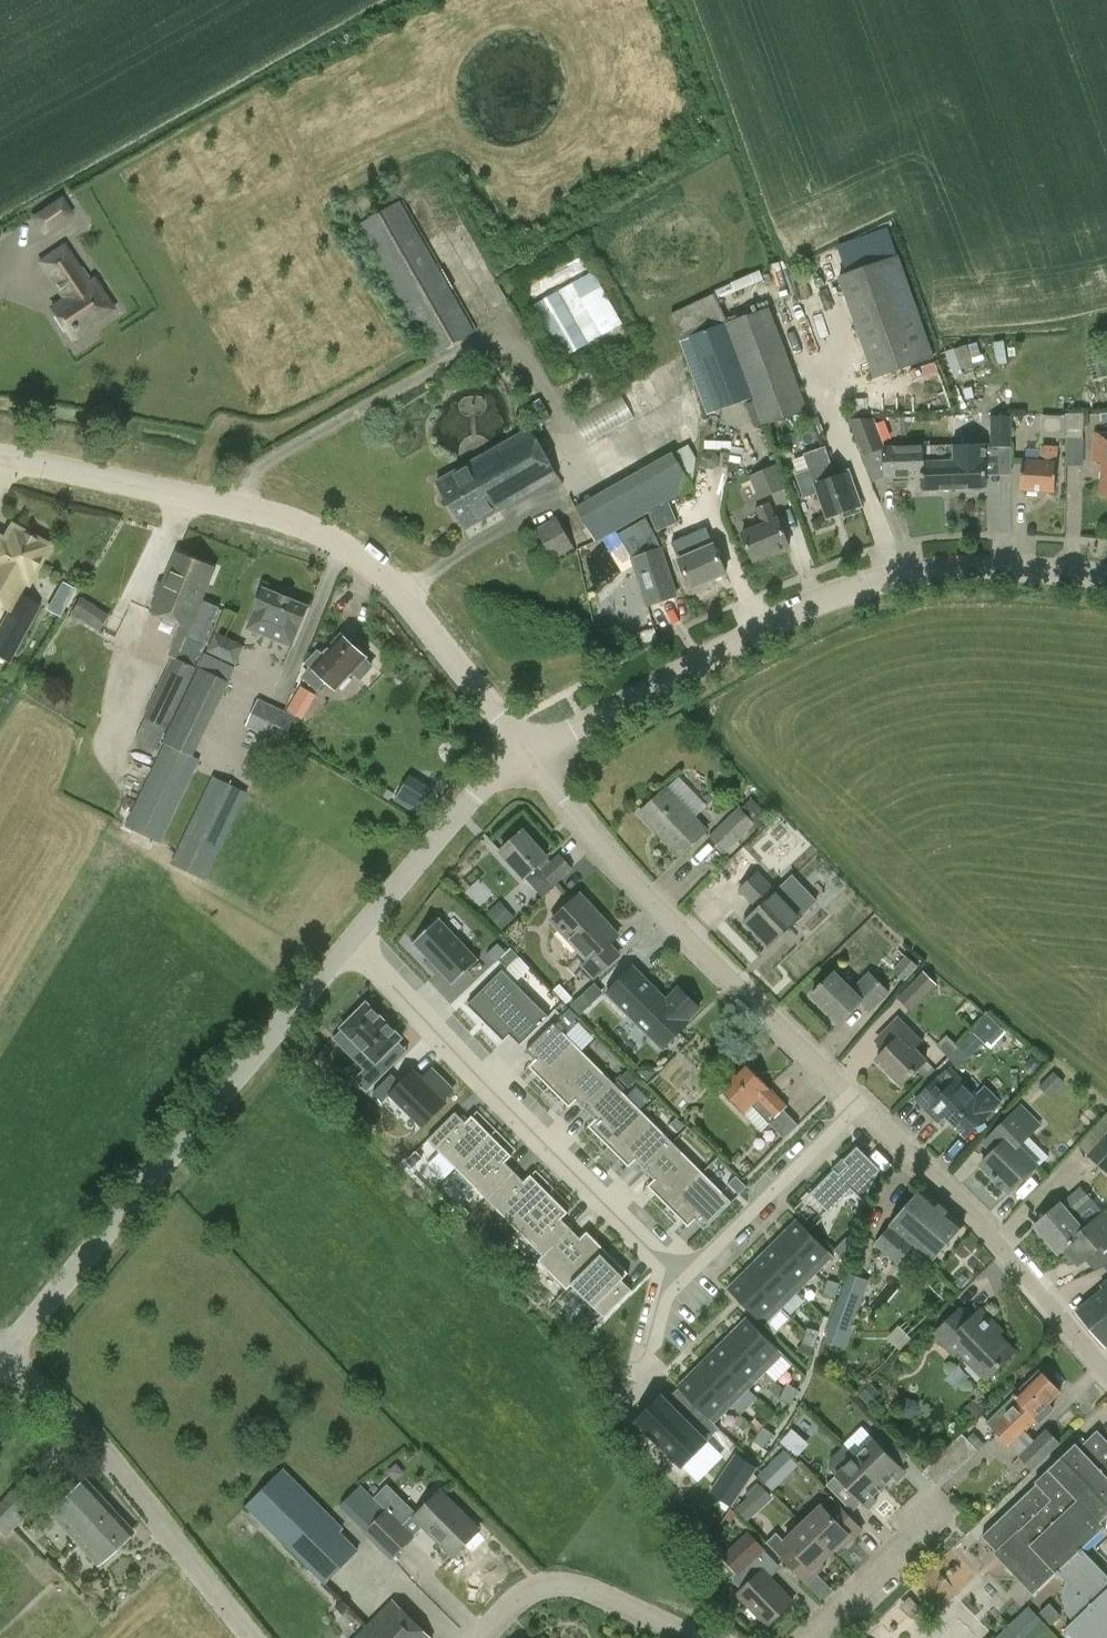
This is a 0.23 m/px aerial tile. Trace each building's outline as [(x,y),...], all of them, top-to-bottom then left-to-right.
[(61,200),(33,219),(43,234),(71,215),(61,200)] [(432,357),(475,333),(400,201),(358,226),(432,357)] [(66,246),(40,262),(64,300),(46,311),(67,344),(115,314),(94,281),(89,284),(66,246)] [(587,254),(529,282),(564,355),(622,328),(587,254)] [(899,256),(837,277),(874,380),(935,359),(899,256)] [(681,342),(689,339),(705,380),(697,383),(710,415),(753,399),(727,324),(715,294),(671,313),(681,342)] [(753,399),(753,401),(763,428),(808,411),(776,325),(770,308),(727,324),(753,399)] [(584,440),(633,419),(623,395),(573,415),(584,440)] [(1040,437),(1067,439),(1068,414),(1066,414),(1066,417),(1041,415),(1040,437)] [(1084,414),(1068,414),(1067,439),(1083,440),(1084,414)] [(991,416),(991,447),(1012,447),(1012,416),(991,416)] [(884,480),(922,478),(922,491),(954,489),(953,447),(925,448),(925,445),(885,446),(874,418),(848,419),(863,456),(883,450),(884,480)] [(530,429),(476,460),(436,483),(464,532),(558,477),(530,429)] [(1094,432),(1092,462),(1104,463),(1101,497),(1106,497),(1106,433),(1094,432)] [(985,446),(953,447),(954,489),(987,488),(986,460),(985,460),(985,446)] [(849,474),(836,478),(826,447),(804,455),(809,470),(794,475),(803,499),(819,493),(828,519),(861,507),(849,474)] [(1057,464),(1022,462),(1020,491),(1055,493),(1057,464)] [(786,489),(776,465),(749,476),(759,500),(786,489)] [(678,524),(669,502),(648,514),(656,533),(678,524)] [(789,547),(778,519),(771,502),(755,508),(762,526),(743,534),(754,562),(789,547)] [(555,563),(576,551),(557,517),(536,530),(555,563)] [(20,595),(26,583),(28,585),(48,546),(11,528),(4,542),(0,540),(0,609),(10,614),(0,632),(0,658),(11,663),(40,605),(20,595)] [(726,575),(714,545),(706,528),(673,542),(680,560),(679,560),(691,590),(726,575)] [(632,559),(647,607),(677,597),(661,550),(632,559)] [(158,597),(151,613),(163,617),(160,623),(173,628),(178,630),(180,625),(182,625),(188,628),(185,637),(204,645),(219,608),(202,601),(216,569),(176,552),(163,584),(158,597)] [(263,589),(255,610),(247,631),(293,649),(310,607),(263,589)] [(80,596),(70,612),(101,630),(111,614),(80,596)] [(245,647),(216,632),(207,652),(236,666),(245,647)] [(359,645),(352,645),(341,635),(322,656),(318,652),(307,663),(311,667),(302,678),(318,692),(327,682),(336,691),(354,673),(362,680),(373,668),(365,660),(367,659),(364,656),(364,649),(359,645)] [(206,653),(199,667),(162,744),(164,745),(124,827),(160,844),(199,763),(193,759),(230,682),(237,669),(206,653)] [(195,667),(172,657),(144,718),(145,718),(166,728),(168,729),(197,668),(195,667)] [(286,710),(305,719),(317,692),(297,683),(286,710)] [(297,717),(259,699),(246,726),(283,744),(297,717)] [(248,793),(213,776),(170,865),(206,882),(248,793)] [(409,779),(394,802),(419,817),(433,795),(409,779)] [(707,832),(666,789),(639,815),(680,857),(707,832)] [(740,809),(739,807),(708,837),(721,850),(711,860),(715,865),(756,824),(754,823),(766,811),(753,797),(740,809)] [(792,865),(807,851),(783,825),(767,839),(792,865)] [(551,862),(547,859),(523,832),(500,852),(525,879),(542,898),(554,887),(573,870),(559,855),(551,862)] [(769,949),(802,917),(811,908),(787,882),(777,892),(757,872),(738,890),(757,911),(744,923),(769,949)] [(551,922),(586,960),(580,966),(594,981),(622,955),(611,944),(619,937),(580,895),(551,922)] [(500,900),(487,912),(502,928),(515,916),(500,900)] [(440,916),(414,941),(455,983),(480,959),(440,916)] [(498,944),(487,955),(494,963),(505,952),(498,944)] [(511,948),(498,960),(509,971),(522,959),(511,948)] [(905,982),(918,966),(906,955),(892,972),(905,982)] [(633,967),(616,985),(607,993),(663,1050),(689,1024),(687,1022),(700,1009),(679,989),(666,1001),(633,967)] [(502,971),(467,1005),(504,1041),(510,1035),(520,1045),(548,1017),(502,971)] [(839,1024),(861,1003),(871,1013),(891,993),(869,971),(851,990),(834,973),(811,997),(839,1024)] [(937,985),(922,971),(897,998),(911,1011),(937,985)] [(388,1071),(379,1062),(402,1038),(366,1002),(339,1029),(352,1041),(343,1049),(364,1070),(354,1080),(367,1092),(388,1071)] [(902,1086),(917,1071),(927,1080),(935,1071),(913,1049),(921,1042),(898,1019),(876,1042),(885,1051),(876,1061),(902,1086)] [(529,1067),(549,1088),(583,1053),(554,1024),(526,1051),(535,1060),(529,1067)] [(959,1048),(948,1059),(956,1067),(961,1067),(983,1045),(972,1033),(958,1048),(959,1048)] [(958,1047),(946,1035),(936,1046),(948,1057),(958,1047)] [(613,1083),(583,1053),(549,1088),(569,1108),(576,1101),(585,1111),(613,1083)] [(769,1123),(786,1107),(770,1089),(747,1067),(737,1077),(733,1072),(717,1087),(744,1114),(753,1106),(769,1123)] [(391,1075),(372,1094),(382,1103),(390,1095),(422,1127),(444,1104),(441,1101),(453,1090),(432,1069),(421,1081),(412,1072),(401,1084),(391,1075)] [(966,1138),(991,1112),(1002,1101),(985,1085),(975,1095),(948,1069),(916,1101),(938,1122),(944,1117),(966,1138)] [(1065,1084),(1053,1072),(1038,1086),(1050,1099),(1065,1084)] [(588,1127),(608,1147),(643,1113),(613,1083),(585,1111),(595,1120),(588,1127)] [(981,1145),(992,1154),(980,1166),(1009,1195),(1038,1166),(1020,1148),(1042,1126),(1021,1105),(981,1145)] [(457,1170),(492,1136),(472,1116),(465,1123),(455,1113),(428,1140),(457,1170)] [(643,1113),(608,1147),(629,1168),(636,1161),(645,1170),(673,1143),(643,1113)] [(1106,1134),(1087,1155),(1106,1173),(1106,1135),(1106,1134)] [(492,1136),(457,1170),(487,1200),(515,1173),(505,1163),(512,1156),(492,1136)] [(668,1207),(702,1172),(673,1143),(645,1170),(654,1180),(648,1187),(668,1207)] [(834,1170),(810,1194),(829,1213),(851,1190),(863,1202),(880,1170),(857,1147),(844,1161),(843,1161),(847,1165),(839,1174),(834,1170)] [(702,1172),(668,1207),(688,1228),(695,1221),(704,1230),(732,1202),(702,1172)] [(524,1182),(515,1173),(487,1200),(515,1228),(550,1194),(531,1175),(524,1182)] [(1105,1214),(1080,1187),(1034,1227),(1059,1255),(1065,1250),(1079,1266),(1094,1252),(1098,1256),(1106,1249),(1106,1250),(1106,1217),(1105,1214)] [(897,1264),(912,1247),(931,1263),(964,1225),(923,1189),(890,1227),(875,1245),(897,1264)] [(550,1194),(515,1228),(543,1256),(543,1257),(571,1229),(561,1220),(568,1213),(550,1194)] [(780,1238),(816,1274),(833,1257),(797,1221),(780,1238)] [(567,1290),(572,1286),(571,1285),(606,1251),(587,1232),(580,1239),(571,1229),(543,1257),(543,1256),(538,1261),(567,1290)] [(496,1233),(487,1242),(494,1249),(503,1240),(496,1233)] [(816,1274),(780,1238),(763,1255),(799,1291),(816,1274)] [(846,1238),(834,1250),(847,1263),(856,1245),(846,1238)] [(629,1274),(606,1251),(571,1285),(572,1286),(604,1318),(632,1290),(622,1281),(629,1274)] [(746,1272),(782,1308),(799,1291),(763,1255),(746,1272)] [(782,1308),(746,1272),(728,1290),(764,1326),(782,1308)] [(823,1340),(842,1347),(865,1282),(847,1275),(823,1340)] [(827,1280),(825,1289),(837,1292),(839,1284),(827,1280)] [(1106,1348),(1106,1282),(1100,1288),(1102,1289),(1076,1312),(1106,1348)] [(835,1301),(837,1292),(825,1289),(823,1298),(835,1301)] [(981,1310),(973,1318),(961,1306),(931,1335),(953,1358),(958,1353),(985,1381),(1015,1352),(992,1329),(996,1325),(981,1310)] [(747,1319),(730,1336),(765,1372),(783,1355),(747,1319)] [(805,1336),(817,1340),(819,1331),(807,1328),(805,1336)] [(730,1336),(713,1353),(749,1389),(765,1372),(730,1336)] [(817,1340),(805,1336),(802,1345),(814,1349),(817,1340)] [(732,1406),(749,1389),(713,1353),(696,1370),(732,1406)] [(714,1424),(732,1406),(696,1370),(678,1388),(714,1424)] [(1040,1371),(1013,1397),(987,1424),(1019,1457),(1018,1458),(1033,1472),(1061,1444),(1046,1430),(1035,1441),(1026,1431),(1036,1421),(1039,1424),(1053,1411),(1047,1405),(1060,1393),(1040,1371)] [(787,1384),(783,1392),(794,1398),(798,1390),(787,1384)] [(790,1406),(794,1398),(783,1392),(779,1400),(790,1406)] [(662,1398),(638,1422),(683,1468),(720,1431),(699,1411),(687,1423),(662,1398)] [(763,1427),(758,1435),(769,1442),(773,1434),(763,1427)] [(779,1443),(797,1456),(808,1442),(791,1428),(779,1443)] [(1098,1431),(1079,1448),(1075,1445),(1049,1469),(1105,1529),(1106,1528),(1106,1530),(1106,1441),(1098,1431)] [(873,1440),(854,1458),(883,1488),(893,1479),(897,1482),(906,1474),(899,1467),(910,1456),(886,1432),(875,1442),(873,1440)] [(764,1449),(769,1442),(758,1435),(753,1442),(764,1449)] [(923,1472),(939,1488),(978,1451),(962,1435),(923,1472)] [(836,1475),(835,1476),(826,1485),(852,1512),(861,1503),(868,1510),(877,1502),(873,1498),(883,1488),(854,1458),(843,1446),(829,1459),(830,1469),(836,1475)] [(757,1474),(772,1490),(799,1464),(784,1448),(757,1474)] [(736,1455),(721,1477),(741,1491),(756,1468),(736,1455)] [(1105,1529),(1049,1469),(1034,1484),(1036,1486),(981,1537),(995,1552),(993,1554),(1030,1593),(1029,1593),(1033,1597),(1057,1575),(1065,1583),(1062,1591),(1062,1600),(1064,1609),(1069,1617),(1072,1621),(1064,1628),(1073,1637),(1106,1637),(1106,1576),(1083,1550),(1105,1529)] [(358,1552),(279,1472),(245,1507),(325,1585),(358,1552)] [(6,1537),(22,1519),(17,1514),(37,1492),(22,1479),(0,1501),(0,1531),(6,1537)] [(96,1567),(133,1533),(82,1479),(46,1513),(96,1567)] [(736,1506),(750,1519),(773,1496),(760,1483),(736,1506)] [(439,1492),(415,1516),(414,1514),(405,1524),(388,1507),(363,1533),(391,1561),(415,1537),(414,1536),(423,1527),(453,1557),(479,1531),(439,1492)] [(864,1531),(837,1503),(831,1497),(802,1526),(830,1554),(839,1545),(844,1550),(864,1531)] [(826,1567),(821,1562),(830,1554),(802,1526),(785,1541),(776,1532),(766,1543),(781,1557),(780,1558),(807,1586),(826,1567)] [(733,1582),(741,1591),(737,1595),(767,1627),(793,1603),(770,1579),(782,1568),(763,1550),(756,1542),(745,1552),(751,1559),(733,1575),(733,1582)] [(899,1603),(913,1617),(922,1608),(908,1594),(899,1603)] [(392,1600),(355,1637),(430,1637),(392,1600)] [(1040,1611),(1050,1623),(1061,1614),(1051,1602),(1040,1611)] [(1019,1635),(1022,1637),(1025,1637),(1039,1625),(1028,1614),(1027,1615),(1023,1611),(996,1637),(1017,1637),(1019,1635)]
